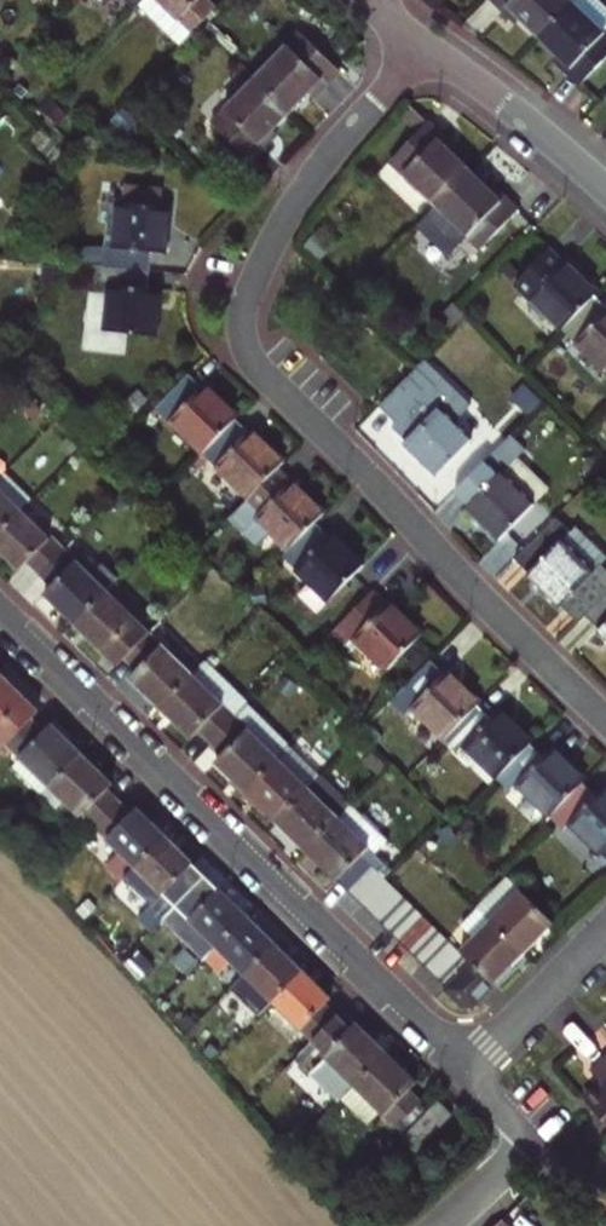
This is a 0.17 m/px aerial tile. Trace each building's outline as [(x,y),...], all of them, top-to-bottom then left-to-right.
[(152,0),(128,0),(141,12),(145,8),(152,0)] [(145,8),(183,46),(197,32),(164,0),(152,0),(145,8)] [(197,32),(206,22),(223,4),(218,0),(164,0),(197,32)] [(541,37),(576,0),(494,0),(512,17),(516,13),(541,37)] [(595,0),(576,0),(541,37),(563,59),(559,64),(580,84),(605,57),(605,32),(605,31),(605,30),(605,10),(595,0)] [(298,26),(255,70),(292,106),(314,83),(318,86),(338,66),(298,26)] [(253,155),(292,106),(255,70),(211,116),(253,155)] [(432,123),(395,163),(440,206),(473,172),(448,149),(452,143),(432,123)] [(519,210),(473,172),(440,206),(483,248),(519,210)] [(109,247),(107,260),(106,268),(152,272),(155,252),(168,253),(173,208),(122,201),(117,247),(109,247)] [(520,284),(566,329),(600,294),(569,261),(553,249),(520,284)] [(81,256),(81,265),(106,268),(107,260),(81,256)] [(150,288),(152,272),(106,268),(106,272),(104,283),(114,285),(109,330),(158,336),(164,290),(150,288)] [(600,294),(566,329),(605,369),(605,300),(600,294)] [(430,357),(385,404),(402,421),(398,426),(412,439),(410,442),(443,473),(477,437),(459,420),(476,402),(430,357)] [(166,411),(208,452),(240,420),(244,416),(193,373),(155,412),(161,416),(166,411)] [(254,497),(281,470),(290,461),(240,420),(208,452),(254,497)] [(459,484),(518,544),(551,512),(540,500),(558,483),(510,434),(459,484)] [(250,529),(246,534),(261,548),(278,532),(295,548),(320,521),(330,512),(281,470),(254,497),(236,515),(250,529)] [(30,509),(36,502),(39,499),(12,474),(3,484),(0,487),(0,540),(30,509)] [(30,509),(43,522),(49,515),(36,502),(30,509)] [(0,540),(0,542),(28,568),(35,560),(47,571),(70,547),(43,522),(30,509),(0,540)] [(232,520),(246,534),(250,529),(236,515),(232,520)] [(295,548),(288,555),(334,599),(367,564),(320,521),(295,548)] [(70,547),(47,571),(58,582),(50,591),(81,622),(113,589),(97,573),(70,547)] [(104,566),(97,573),(113,589),(120,582),(104,566)] [(113,589),(81,622),(125,665),(134,656),(158,632),(113,589)] [(376,590),(343,624),(389,669),(425,632),(392,599),(389,602),(376,590)] [(590,614),(603,627),(600,630),(605,635),(605,598),(590,614)] [(209,663),(167,623),(158,632),(200,673),(209,663)] [(158,632),(134,656),(146,667),(138,676),(168,706),(200,673),(158,632)] [(200,673),(168,706),(199,737),(207,728),(219,739),(242,714),(255,701),(213,660),(209,663),(200,673)] [(448,738),(481,704),(484,701),(435,660),(402,694),(448,738)] [(0,674),(0,731),(3,734),(0,737),(0,748),(6,754),(16,745),(39,720),(48,711),(5,669),(0,674)] [(481,704),(448,738),(460,749),(468,741),(503,776),(536,742),(504,707),(495,716),(481,704)] [(242,714),(219,739),(230,751),(222,760),(254,791),(286,757),(242,714)] [(52,733),(39,720),(16,745),(29,758),(59,787),(91,754),(60,724),(52,733)] [(536,742),(503,776),(516,788),(521,783),(554,815),(587,782),(589,779),(555,748),(549,754),(536,742)] [(286,757),(254,791),(284,820),(316,786),(327,775),(297,746),(286,757)] [(91,754),(59,787),(71,800),(90,818),(92,814),(104,826),(129,800),(118,790),(122,784),(91,754)] [(59,787),(29,758),(23,765),(52,794),(59,787)] [(327,775),(316,786),(346,816),(358,804),(327,775)] [(554,815),(567,827),(573,821),(605,852),(605,787),(600,794),(587,782),(554,815)] [(316,786),(284,820),(314,849),(346,816),(316,786)] [(59,787),(52,794),(65,806),(71,800),(59,787)] [(141,812),(129,800),(104,826),(124,845),(111,858),(133,879),(175,835),(146,807),(141,812)] [(346,816),(314,849),(344,879),(369,855),(388,833),(358,804),(346,816)] [(175,835),(133,879),(174,919),(212,879),(199,867),(203,863),(175,835)] [(344,879),(356,891),(380,867),(369,855),(344,879)] [(380,867),(356,891),(369,903),(393,879),(380,867)] [(512,874),(483,904),(486,907),(498,918),(527,889),(512,874)] [(174,919),(214,959),(227,946),(256,916),(228,888),(223,891),(212,879),(174,919)] [(393,879),(369,903),(381,915),(405,891),(393,879)] [(527,889),(498,918),(531,950),(560,921),(527,889)] [(405,891),(381,915),(393,927),(418,903),(405,891)] [(393,927),(405,939),(430,915),(418,903),(393,927)] [(482,935),(467,951),(478,962),(454,987),(470,1001),(485,998),(531,950),(498,918),(486,907),(471,923),(482,935)] [(405,939),(419,952),(442,927),(430,915),(405,939)] [(227,946),(255,973),(285,943),(256,916),(227,946)] [(419,952),(431,964),(455,939),(442,927),(419,952)] [(455,939),(431,964),(443,976),(467,951),(455,939)] [(255,973),(283,1001),(313,970),(285,943),(255,973)] [(467,951),(443,976),(454,987),(478,962),(467,951)] [(342,999),(313,970),(283,1001),(325,1041),(349,1015),(338,1004),(342,999)] [(362,1028),(349,1015),(325,1041),(338,1053),(334,1057),(364,1085),(397,1052),(367,1023),(362,1028)] [(428,1082),(397,1052),(364,1085),(355,1095),(387,1126),(395,1118),(409,1130),(433,1104),(420,1092),(428,1082)] [(605,1124),(605,1061),(591,1075),(602,1087),(587,1102),(605,1124)] [(452,1101),(417,1136),(431,1149),(466,1114),(452,1101)]
